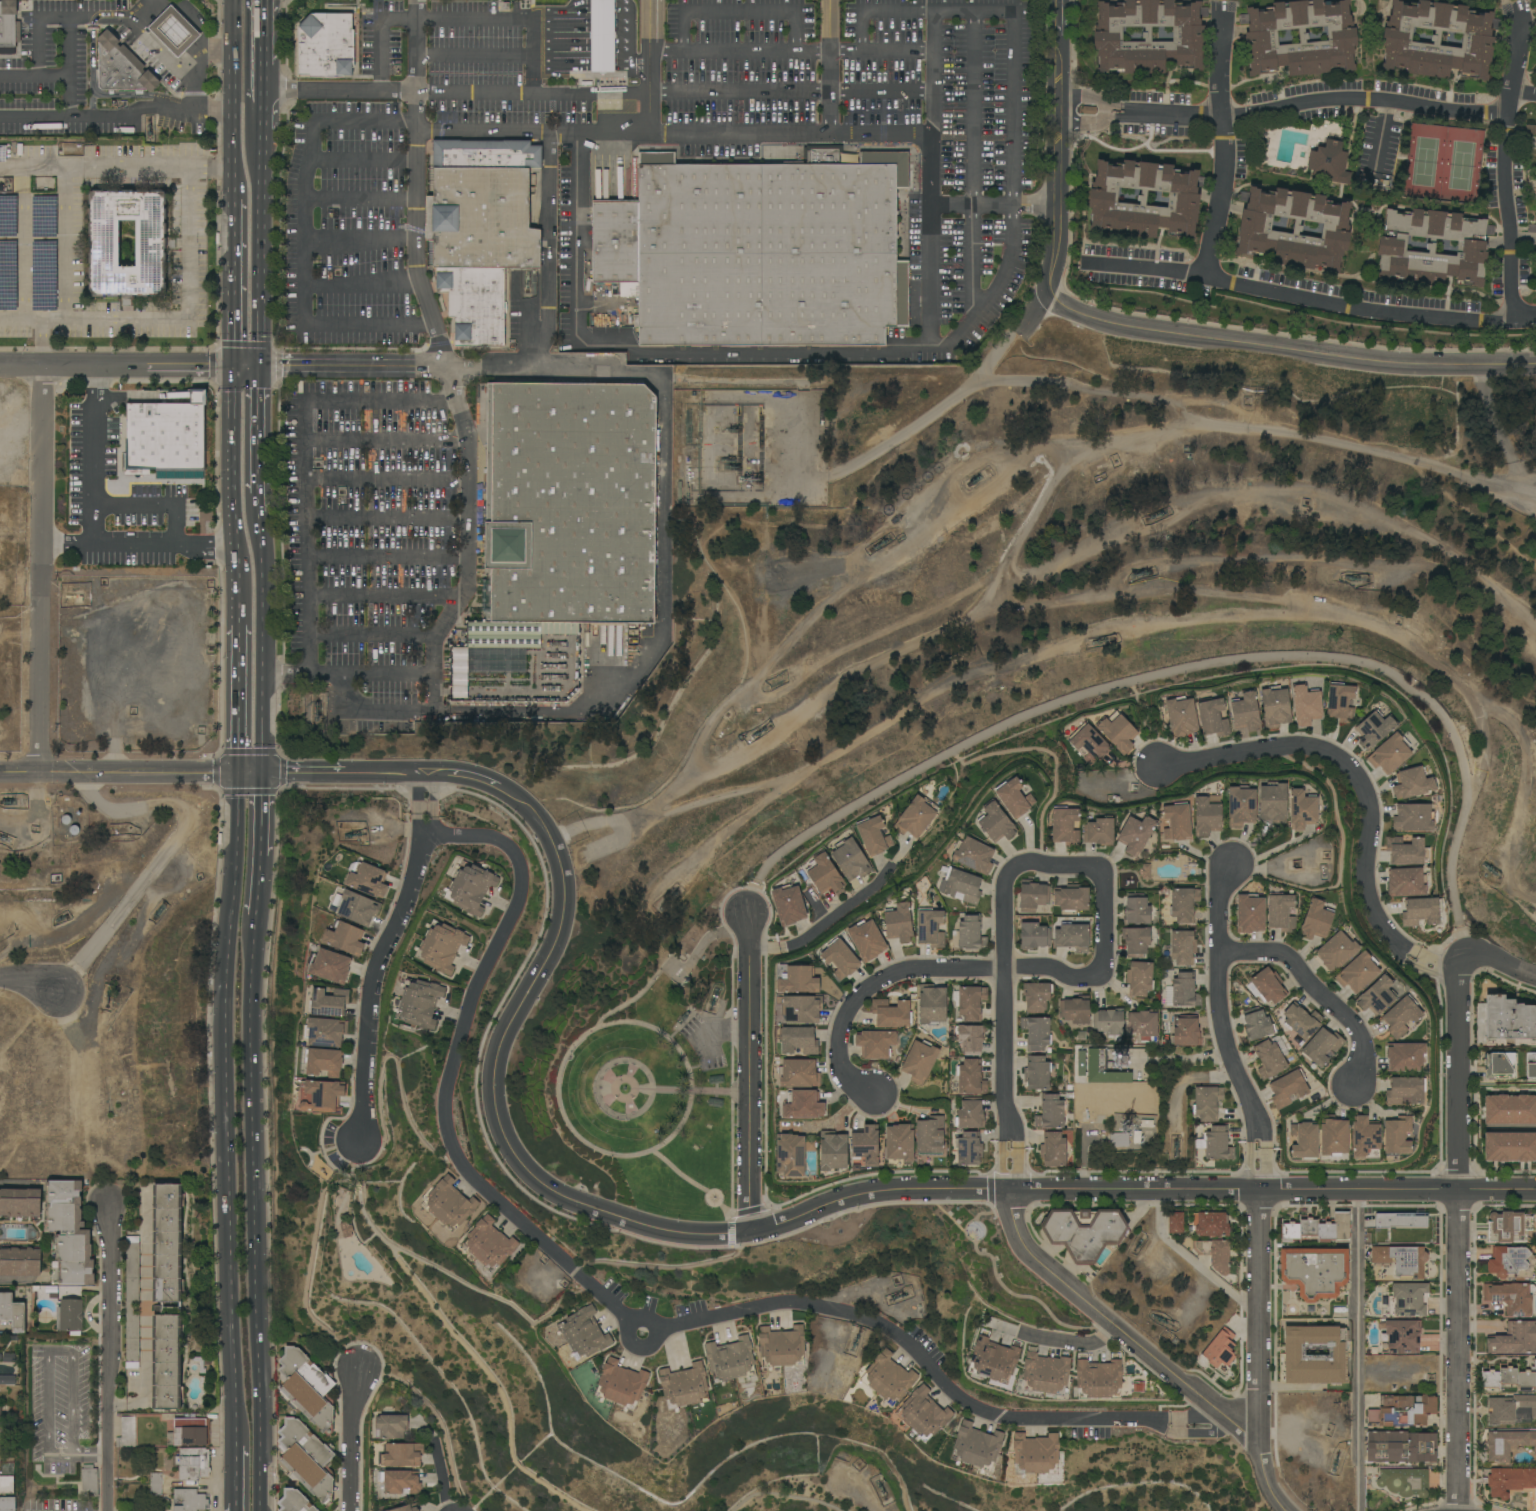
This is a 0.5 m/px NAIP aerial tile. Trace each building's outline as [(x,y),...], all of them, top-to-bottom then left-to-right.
[(2,1),(2,0),(17,0),(17,14),(16,14),(16,21),(20,21),(20,42),(16,42),(16,47),(0,47),(0,1),(2,1)] [(591,71),(616,71),(615,0),(590,0),(591,71)] [(1158,0),(1163,0),(1175,0),(1174,3),(1181,3),(1181,5),(1190,5),(1190,3),(1194,3),(1194,1),(1201,1),(1201,7),(1199,7),(1199,19),(1200,19),(1200,26),(1205,26),(1204,53),(1202,53),(1202,64),(1205,64),(1204,71),(1198,71),(1198,69),(1193,69),(1193,66),(1176,66),(1176,63),(1166,63),(1165,75),(1124,74),(1124,72),(1116,72),(1116,70),(1108,70),(1108,72),(1104,72),(1104,74),(1097,74),(1097,68),(1099,68),(1099,57),(1097,57),(1098,50),(1093,50),(1094,32),(1095,32),(1095,24),(1097,24),(1097,19),(1099,19),(1099,8),(1096,8),(1097,2),(1103,2),(1103,4),(1108,4),(1108,5),(1116,5),(1116,3),(1123,3),(1123,0),(1135,0),(1135,1),(1139,1),(1139,0),(1158,0)] [(1311,1),(1311,0),(1322,0),(1323,5),(1338,3),(1338,1),(1343,1),(1343,0),(1349,0),(1350,4),(1347,4),(1349,15),(1350,15),(1351,22),(1353,22),(1354,28),(1355,28),(1357,46),(1353,47),(1354,53),(1352,54),(1353,64),(1355,64),(1356,71),(1350,72),(1349,69),(1345,70),(1344,66),(1330,68),(1330,73),(1289,77),(1288,66),(1277,67),(1277,70),(1276,70),(1277,73),(1268,74),(1268,72),(1259,73),(1259,75),(1255,75),(1255,77),(1249,78),(1248,72),(1251,71),(1249,59),(1247,60),(1245,33),(1248,32),(1248,25),(1250,25),(1248,14),(1246,14),(1246,8),(1252,8),(1252,9),(1257,9),(1257,11),(1265,10),(1265,8),(1272,7),(1272,3),(1283,2),(1283,4),(1288,3),(1287,3),(1307,1),(1307,2),(1311,1)] [(1390,5),(1391,0),(1397,0),(1397,1),(1402,2),(1401,3),(1410,5),(1410,3),(1417,4),(1418,0),(1424,0),(1429,1),(1429,3),(1432,3),(1433,2),(1453,5),(1452,6),(1456,7),(1456,5),(1468,6),(1467,10),(1474,11),(1474,13),(1482,14),(1483,13),(1488,13),(1488,12),(1493,13),(1492,19),(1491,19),(1490,29),(1491,29),(1490,37),(1494,38),(1490,65),(1488,65),(1487,75),(1488,75),(1487,82),(1482,81),(1482,79),(1477,79),(1477,76),(1469,75),(1469,77),(1460,76),(1461,70),(1450,68),(1449,79),(1407,74),(1408,71),(1400,70),(1400,68),(1393,67),(1392,70),(1388,69),(1387,71),(1381,70),(1382,63),(1384,64),(1386,54),(1384,53),(1385,47),(1381,47),(1383,28),(1385,28),(1386,21),(1388,22),(1389,16),(1391,16),(1392,6),(1390,5)] [(148,28),(171,5),(201,35),(178,58),(148,28)] [(352,14),(352,30),(354,30),(354,67),(352,68),(352,76),(344,76),(344,78),(326,78),(326,77),(309,77),(309,75),(298,75),(298,26),(311,14),(352,14)] [(120,42),(118,44),(120,47),(123,44),(145,67),(143,69),(146,72),(148,70),(161,83),(150,93),(146,89),(103,90),(99,87),(98,41),(97,39),(107,29),(120,42)] [(1342,142),(1341,151),(1348,152),(1344,172),(1347,172),(1345,183),(1305,175),(1310,151),(1316,152),(1317,146),(1324,148),(1326,138),(1342,142)] [(455,346),(455,318),(448,318),(448,293),(436,293),(436,268),(433,268),(433,241),(426,241),(426,196),(433,196),(433,140),(460,140),(460,141),(503,142),(503,141),(530,141),(530,146),(541,146),(541,168),(529,168),(528,228),(541,230),(540,268),(505,268),(504,347),(455,346)] [(639,201),(638,152),(675,152),(675,164),(797,163),(797,161),(803,160),(803,147),(806,147),(806,145),(843,145),(843,159),(841,159),(841,164),(859,164),(859,152),(908,152),(908,189),(896,189),(896,261),(909,261),(909,327),(885,327),(885,346),(639,347),(639,327),(634,327),(634,315),(638,315),(638,297),(620,297),(620,282),(592,282),(592,201),(639,201)] [(1158,164),(1157,166),(1161,166),(1161,164),(1173,165),(1172,169),(1179,170),(1179,174),(1187,174),(1188,171),(1192,171),(1192,170),(1199,170),(1198,177),(1197,176),(1195,187),(1197,187),(1196,194),(1200,194),(1197,222),(1195,222),(1194,233),(1195,233),(1194,240),(1187,239),(1187,237),(1185,237),(1185,235),(1176,234),(1176,235),(1168,235),(1168,232),(1167,232),(1167,228),(1156,227),(1155,239),(1114,234),(1115,233),(1108,232),(1108,230),(1099,229),(1099,233),(1088,232),(1089,224),(1091,225),(1092,214),(1090,214),(1091,208),(1088,207),(1090,189),(1091,189),(1092,183),(1093,183),(1094,177),(1096,177),(1097,165),(1095,165),(1096,159),(1102,160),(1102,161),(1106,162),(1106,165),(1115,166),(1116,164),(1122,164),(1122,159),(1134,161),(1133,163),(1138,164),(1138,162),(1158,164)] [(1272,263),(1274,252),(1263,250),(1262,257),(1254,255),(1254,253),(1246,252),(1245,254),(1241,253),(1240,254),(1234,253),(1235,248),(1237,248),(1238,237),(1237,237),(1242,209),(1245,209),(1246,203),(1247,204),(1249,192),(1248,192),(1249,186),(1255,187),(1254,188),(1259,189),(1258,192),(1273,195),(1274,187),(1286,189),(1285,192),(1290,192),(1290,190),(1310,193),(1309,195),(1313,196),(1314,194),(1325,195),(1324,200),(1332,201),(1331,204),(1339,206),(1340,202),(1344,202),(1344,201),(1351,202),(1349,209),(1348,209),(1346,219),(1348,219),(1346,227),(1349,228),(1348,232),(1349,232),(1346,251),(1343,251),(1342,257),(1340,257),(1338,267),(1340,268),(1339,274),(1334,273),(1334,272),(1328,271),(1329,269),(1321,267),(1320,269),(1313,268),(1313,270),(1272,263)] [(91,293),(89,293),(89,283),(91,283),(91,279),(89,279),(89,268),(91,268),(91,264),(89,264),(89,253),(91,253),(91,249),(89,249),(89,239),(91,239),(91,234),(89,234),(89,223),(91,223),(91,219),(89,219),(89,208),(91,208),(91,205),(89,205),(89,194),(90,194),(90,191),(93,191),(93,190),(104,190),(104,191),(107,191),(107,190),(118,190),(118,191),(122,191),(122,190),(133,190),(133,191),(136,191),(136,190),(143,190),(143,191),(150,191),(150,190),(162,190),(162,191),(164,191),(164,194),(166,194),(166,205),(164,205),(164,209),(166,209),(166,219),(164,219),(164,223),(166,223),(166,234),(164,234),(164,238),(166,238),(166,249),(164,249),(164,253),(166,253),(166,266),(164,266),(164,268),(166,268),(166,278),(164,278),(164,282),(166,282),(166,293),(164,293),(164,295),(162,295),(162,297),(151,297),(151,295),(148,295),(148,297),(137,297),(137,295),(134,295),(134,306),(122,306),(122,295),(118,295),(118,297),(107,297),(107,295),(103,295),(103,297),(93,297),(93,295),(91,295),(91,293)] [(1446,212),(1446,214),(1450,214),(1450,212),(1461,214),(1461,217),(1468,218),(1468,221),(1476,222),(1476,219),(1481,219),(1481,218),(1487,219),(1486,225),(1485,225),(1483,241),(1485,241),(1485,243),(1487,243),(1486,252),(1487,252),(1486,259),(1485,259),(1482,281),(1484,281),(1483,287),(1476,287),(1476,286),(1472,286),(1472,283),(1464,282),(1464,284),(1456,283),(1456,280),(1456,277),(1444,275),(1443,287),(1402,283),(1403,279),(1388,278),(1388,280),(1378,279),(1380,265),(1378,264),(1379,256),(1376,256),(1378,236),(1383,236),(1386,215),(1385,215),(1386,209),(1391,209),(1391,210),(1396,211),(1396,214),(1410,216),(1411,208),(1423,210),(1422,211),(1426,212),(1426,210),(1446,212)] [(468,647),(468,621),(474,622),(474,621),(476,621),(476,622),(482,622),(482,619),(483,620),(483,611),(491,611),(491,569),(485,569),(487,382),(644,384),(656,396),(654,624),(638,624),(638,646),(627,646),(628,625),(624,625),(624,626),(622,626),(622,656),(617,656),(617,626),(598,626),(598,653),(593,653),(593,625),(589,625),(589,633),(586,633),(586,625),(579,624),(579,635),(540,634),(540,648),(468,647)] [(127,404),(126,474),(205,475),(206,389),(189,389),(189,405),(127,404)] [(158,404),(189,403),(189,392),(158,393),(158,404)] [(467,698),(452,698),(453,648),(468,648),(467,698)] [(1328,685),(1330,685),(1330,682),(1343,683),(1343,686),(1355,687),(1354,700),(1348,699),(1347,707),(1353,708),(1352,725),(1338,723),(1338,718),(1326,717),(1328,685)] [(1318,689),(1318,692),(1320,692),(1322,716),(1321,716),(1321,719),(1310,720),(1311,726),(1299,727),(1299,726),(1297,727),(1296,721),(1295,721),(1291,685),(1305,684),(1306,693),(1309,692),(1309,690),(1318,689)] [(1267,689),(1267,688),(1279,686),(1280,690),(1287,689),(1287,692),(1289,692),(1290,700),(1288,700),(1291,723),(1279,724),(1280,728),(1265,730),(1260,690),(1267,689)] [(1230,702),(1231,702),(1231,700),(1239,699),(1239,701),(1242,701),(1241,691),(1254,689),(1256,704),(1257,703),(1258,709),(1257,709),(1259,720),(1260,720),(1261,731),(1246,733),(1246,728),(1234,729),(1230,702)] [(1172,699),(1184,697),(1185,700),(1192,699),(1198,731),(1191,732),(1192,733),(1186,734),(1186,735),(1172,738),(1164,701),(1172,699)] [(1196,704),(1197,703),(1197,701),(1210,698),(1210,701),(1222,698),(1225,711),(1218,712),(1220,720),(1227,719),(1231,734),(1216,737),(1215,732),(1203,735),(1196,704)] [(1358,741),(1362,737),(1354,728),(1356,727),(1356,726),(1373,710),(1374,712),(1376,710),(1381,716),(1380,717),(1382,720),(1387,715),(1389,717),(1390,716),(1398,724),(1390,731),(1367,752),(1358,741)] [(1138,733),(1130,742),(1133,746),(1123,756),(1095,727),(1097,726),(1096,725),(1103,719),(1105,718),(1110,723),(1112,720),(1111,719),(1117,713),(1118,715),(1119,714),(1138,733)] [(1068,742),(1076,733),(1075,732),(1084,723),(1086,724),(1087,723),(1110,747),(1109,748),(1111,749),(1106,754),(1105,754),(1100,759),(1099,758),(1090,766),(1082,758),(1086,754),(1080,747),(1077,751),(1068,742)] [(1395,731),(1401,737),(1402,737),(1410,746),(1407,748),(1412,753),(1387,776),(1381,770),(1382,768),(1379,765),(1374,769),(1366,759),(1373,753),(1372,752),(1395,731)] [(1421,766),(1421,768),(1423,767),(1425,775),(1423,776),(1424,778),(1433,776),(1437,790),(1433,791),(1433,790),(1396,800),(1395,795),(1394,796),(1391,786),(1398,785),(1395,774),(1397,773),(1397,772),(1421,766)] [(1035,802),(1029,807),(1030,808),(1020,815),(1021,816),(1015,820),(1014,818),(1013,818),(993,791),(995,791),(994,789),(1004,782),(1005,783),(1015,776),(1022,786),(1018,789),(1024,797),(1029,793),(1035,802)] [(1259,786),(1276,786),(1276,783),(1285,783),(1285,814),(1286,814),(1286,823),(1272,823),(1272,820),(1259,820),(1259,786)] [(1228,827),(1228,818),(1227,818),(1228,786),(1238,787),(1238,789),(1255,789),(1255,821),(1254,821),(1254,823),(1246,823),(1246,822),(1242,822),(1242,827),(1228,827)] [(1289,790),(1291,790),(1291,789),(1301,789),(1301,790),(1303,790),(1303,797),(1307,797),(1307,795),(1315,795),(1315,797),(1317,797),(1316,822),(1315,822),(1315,825),(1304,825),(1304,831),(1301,831),(1296,831),(1296,830),(1290,830),(1290,824),(1289,824),(1289,790)] [(916,794),(923,799),(924,798),(934,805),(932,808),(937,813),(917,839),(916,839),(910,834),(910,833),(907,831),(904,835),(893,827),(899,820),(898,819),(916,794)] [(1221,831),(1209,831),(1209,836),(1195,837),(1195,831),(1194,831),(1194,826),(1195,826),(1195,804),(1194,804),(1194,795),(1208,795),(1208,803),(1211,803),(1211,801),(1219,801),(1219,804),(1221,804),(1221,831)] [(995,844),(985,832),(983,833),(980,829),(981,828),(977,823),(978,822),(977,820),(983,815),(984,817),(987,814),(981,807),(992,798),(998,806),(997,806),(1012,824),(1012,823),(1015,827),(1014,827),(1017,831),(1007,840),(1003,836),(995,844)] [(1162,829),(1169,828),(1168,819),(1163,819),(1161,807),(1173,805),(1173,804),(1186,803),(1186,804),(1188,804),(1191,837),(1189,837),(1189,839),(1175,841),(1175,839),(1163,840),(1162,829)] [(1430,804),(1429,811),(1434,811),(1434,823),(1432,823),(1432,831),(1402,830),(1402,831),(1392,831),(1392,817),(1396,817),(1396,804),(1430,804)] [(1052,809),(1053,809),(1053,807),(1066,807),(1066,809),(1078,809),(1078,821),(1073,821),(1073,830),(1079,830),(1079,847),(1064,847),(1064,842),(1060,842),(1052,842),(1052,809)] [(1129,816),(1140,823),(1144,816),(1145,814),(1158,821),(1156,823),(1140,853),(1136,852),(1133,857),(1123,852),(1126,846),(1117,841),(1118,839),(1117,838),(1129,816)] [(855,826),(857,825),(856,823),(868,818),(869,819),(879,815),(884,827),(880,829),(884,838),(889,835),(894,845),(887,848),(887,849),(884,850),(884,851),(877,855),(871,857),(870,855),(868,856),(855,826)] [(1083,825),(1086,825),(1086,822),(1095,822),(1095,818),(1103,818),(1103,816),(1111,816),(1111,818),(1113,818),(1112,840),(1113,840),(1113,845),(1100,845),(1100,844),(1095,844),(1095,842),(1083,842),(1083,825)] [(987,877),(951,858),(954,852),(952,851),(958,840),(961,842),(964,835),(994,850),(993,850),(994,851),(991,858),(990,858),(988,861),(989,862),(993,864),(987,877)] [(830,853),(836,849),(834,846),(844,839),(845,841),(851,837),(873,870),(861,878),(859,875),(849,882),(830,853)] [(1390,864),(1390,858),(1390,852),(1386,852),(1386,837),(1402,837),(1402,844),(1410,844),(1410,838),(1423,838),(1423,850),(1425,850),(1425,863),(1423,863),(1423,864),(1390,864)] [(846,885),(833,893),(831,889),(821,895),(806,872),(807,871),(806,870),(811,866),(809,863),(814,860),(812,857),(818,853),(819,854),(822,852),(822,853),(824,852),(846,885)] [(495,888),(490,885),(485,896),(484,895),(479,906),(484,908),(480,918),(473,915),(473,916),(464,911),(465,910),(452,904),(453,903),(444,898),(446,892),(445,891),(446,888),(448,889),(458,869),(457,869),(458,866),(459,867),(462,861),(472,866),(472,865),(499,879),(495,888)] [(385,871),(385,873),(387,874),(383,884),(388,886),(387,889),(388,889),(386,894),(384,894),(382,900),(343,884),(348,871),(357,875),(359,871),(357,870),(359,863),(361,864),(362,862),(385,871)] [(1150,880),(1142,880),(1142,876),(1139,876),(1139,868),(1142,868),(1142,864),(1150,864),(1150,880)] [(961,900),(963,895),(955,892),(953,897),(942,893),(946,881),(944,881),(949,866),(951,867),(951,868),(981,878),(980,880),(982,881),(979,887),(978,887),(977,890),(981,892),(976,906),(961,900)] [(1421,868),(1422,875),(1425,875),(1426,895),(1388,897),(1387,882),(1388,882),(1388,872),(1389,872),(1388,870),(1421,868)] [(1020,912),(1020,907),(1019,907),(1019,902),(1020,902),(1020,883),(1021,883),(1021,879),(1032,880),(1032,883),(1037,883),(1037,885),(1046,885),(1046,886),(1050,886),(1049,903),(1045,903),(1045,905),(1037,905),(1037,908),(1035,908),(1035,913),(1020,912)] [(807,917),(806,918),(806,919),(795,922),(796,923),(787,926),(781,928),(770,891),(789,884),(790,888),(797,886),(807,917)] [(1080,884),(1080,888),(1088,888),(1088,895),(1091,895),(1091,899),(1088,899),(1088,910),(1071,910),(1060,910),(1060,905),(1054,905),(1053,888),(1066,888),(1066,885),(1080,884)] [(337,914),(340,908),(332,904),(336,894),(342,896),(345,888),(382,904),(376,918),(373,916),(368,928),(337,914)] [(1193,889),(1200,889),(1200,902),(1193,902),(1193,923),(1176,923),(1176,917),(1171,917),(1171,916),(1170,916),(1170,907),(1171,907),(1171,889),(1193,889)] [(1295,932),(1280,932),(1280,928),(1276,928),(1276,929),(1269,929),(1269,927),(1268,927),(1268,895),(1269,895),(1269,893),(1282,893),(1282,895),(1294,895),(1294,907),(1288,907),(1288,917),(1295,917),(1295,932)] [(1144,894),(1144,898),(1146,898),(1146,906),(1150,906),(1150,924),(1143,924),(1143,923),(1140,923),(1140,925),(1134,925),(1134,923),(1128,923),(1128,924),(1123,924),(1123,912),(1125,912),(1125,907),(1126,907),(1126,905),(1125,900),(1126,900),(1126,898),(1127,898),(1127,894),(1144,894)] [(1237,894),(1257,895),(1256,898),(1264,898),(1264,931),(1263,931),(1263,932),(1251,932),(1251,933),(1237,933),(1237,894)] [(1324,900),(1321,909),(1325,910),(1325,908),(1333,911),(1325,935),(1326,935),(1324,939),(1313,935),(1311,940),(1298,935),(1300,930),(1299,930),(1301,925),(1309,904),(1308,904),(1310,898),(1311,898),(1311,896),(1324,900)] [(1402,927),(1401,913),(1405,912),(1405,908),(1404,908),(1404,901),(1406,901),(1405,900),(1437,898),(1437,899),(1441,899),(1441,912),(1438,912),(1438,924),(1426,925),(1426,919),(1417,920),(1418,926),(1402,927)] [(899,943),(898,938),(887,939),(883,913),(884,912),(884,910),(892,909),(892,911),(896,910),(895,904),(895,902),(909,900),(910,906),(908,906),(911,931),(912,931),(913,941),(899,943)] [(944,948),(930,948),(930,944),(925,944),(925,945),(918,945),(918,943),(917,943),(917,911),(918,911),(918,909),(931,909),(931,911),(943,911),(943,923),(937,923),(937,932),(944,932),(944,948)] [(987,949),(958,949),(958,947),(957,947),(957,942),(958,942),(958,921),(963,921),(963,915),(980,915),(980,937),(987,937),(987,949)] [(887,948),(886,949),(887,950),(881,953),(877,955),(877,956),(869,961),(864,964),(845,930),(863,920),(865,923),(871,919),(887,948)] [(365,931),(360,942),(365,944),(359,958),(321,941),(326,929),(335,932),(336,928),(334,927),(337,921),(339,922),(340,920),(365,931)] [(470,938),(466,947),(461,944),(456,953),(457,954),(451,965),(455,967),(450,977),(444,973),(443,974),(436,970),(423,963),(424,962),(414,957),(433,920),(443,925),(443,923),(470,938)] [(1050,947),(1044,947),(1039,947),(1039,946),(1037,946),(1037,947),(1032,947),(1032,949),(1026,949),(1026,950),(1022,950),(1022,949),(1020,949),(1019,922),(1037,922),(1037,926),(1045,926),(1045,929),(1050,929),(1050,947)] [(1088,954),(1075,954),(1075,948),(1053,947),(1054,930),(1060,930),(1060,925),(1061,925),(1061,923),(1070,923),(1070,925),(1088,925),(1088,954)] [(1150,946),(1146,946),(1146,954),(1144,954),(1144,958),(1127,958),(1127,954),(1126,954),(1126,945),(1125,945),(1125,940),(1121,940),(1122,929),(1126,929),(1126,928),(1134,928),(1134,927),(1140,927),(1140,928),(1145,928),(1145,927),(1150,927),(1150,946)] [(1193,931),(1193,940),(1196,940),(1196,953),(1193,953),(1193,966),(1175,965),(1175,960),(1170,960),(1170,931),(1193,931)] [(1338,931),(1343,936),(1346,933),(1355,942),(1354,943),(1359,948),(1336,971),(1335,969),(1331,973),(1322,963),(1322,962),(1318,958),(1319,957),(1315,952),(1338,931)] [(860,964),(859,965),(861,966),(849,976),(849,975),(846,977),(845,977),(839,982),(832,973),(837,969),(831,962),(827,965),(819,955),(828,947),(827,946),(836,938),(837,939),(838,938),(860,964)] [(351,958),(350,960),(351,960),(347,972),(348,972),(344,985),(308,973),(314,954),(318,955),(320,948),(351,958)] [(1363,950),(1368,956),(1369,955),(1377,964),(1374,966),(1379,972),(1355,994),(1349,988),(1349,987),(1347,985),(1343,988),(1334,978),(1340,972),(1340,971),(1363,950)] [(1153,963),(1152,981),(1153,981),(1153,990),(1151,990),(1151,991),(1146,991),(1146,997),(1128,996),(1129,984),(1126,984),(1126,970),(1130,970),(1130,962),(1153,963)] [(786,975),(784,975),(784,967),(786,967),(786,966),(813,965),(813,978),(819,978),(819,993),(808,993),(808,992),(777,992),(777,979),(786,979),(786,975)] [(1267,966),(1272,973),(1274,971),(1282,982),(1280,984),(1288,995),(1284,997),(1274,1005),(1270,1000),(1266,1003),(1266,1002),(1264,1003),(1258,996),(1255,998),(1246,986),(1251,982),(1249,980),(1267,966)] [(1172,979),(1177,979),(1177,972),(1194,972),(1194,988),(1194,994),(1201,994),(1201,1006),(1172,1006),(1172,1004),(1171,1004),(1171,999),(1172,999),(1172,979)] [(1354,1001),(1358,998),(1357,997),(1361,993),(1361,994),(1377,980),(1376,979),(1384,972),(1393,983),(1386,989),(1389,991),(1391,990),(1396,996),(1378,1013),(1378,1014),(1375,1017),(1368,1008),(1364,1012),(1354,1001)] [(434,1031),(427,1029),(427,1030),(419,1027),(419,1026),(405,1022),(406,1021),(395,1018),(399,1007),(398,1007),(400,1000),(401,1001),(402,996),(401,996),(403,990),(404,990),(407,978),(416,981),(416,980),(430,984),(431,983),(439,985),(439,986),(446,988),(443,998),(438,997),(435,1008),(435,1007),(431,1019),(437,1021),(434,1031)] [(1026,1013),(1025,1001),(1024,1001),(1024,995),(1023,995),(1023,984),(1050,983),(1050,985),(1052,985),(1052,993),(1049,993),(1050,1001),(1046,1001),(1046,1010),(1044,1010),(1044,1013),(1026,1013)] [(919,985),(933,985),(933,988),(935,988),(946,988),(946,1022),(939,1022),(939,1026),(927,1026),(927,1025),(919,1025),(919,985)] [(958,987),(980,987),(980,988),(987,988),(987,991),(987,1000),(981,1000),(981,1022),(963,1022),(963,1016),(958,1016),(958,987)] [(325,989),(324,996),(333,996),(334,989),(349,990),(348,1005),(345,1004),(344,1016),(343,1016),(342,1017),(311,1015),(311,1014),(309,1013),(310,1001),(311,1001),(312,988),(325,989)] [(1535,1007),(1535,1048),(1529,1048),(1529,1047),(1477,1047),(1476,1003),(1484,1003),(1484,995),(1495,995),(1495,994),(1499,994),(1499,995),(1504,995),(1504,999),(1514,999),(1514,1004),(1522,1004),(1522,1006),(1534,1005),(1534,1008),(1535,1008),(1535,1007)] [(1404,995),(1405,996),(1407,995),(1416,1004),(1414,1006),(1423,1015),(1413,1023),(1410,1019),(1405,1024),(1404,1023),(1402,1024),(1407,1030),(1396,1041),(1386,1030),(1389,1027),(1386,1023),(1385,1024),(1381,1019),(1381,1018),(1381,1017),(1404,995)] [(785,1016),(781,1016),(781,1005),(775,1005),(776,997),(782,997),(782,996),(822,996),(822,1011),(819,1011),(818,1023),(785,1023),(785,1016)] [(1059,1001),(1063,1001),(1063,1000),(1071,1000),(1071,999),(1077,999),(1077,996),(1089,996),(1089,1024),(1072,1024),(1072,1020),(1063,1020),(1063,1018),(1059,1018),(1059,1001)] [(888,999),(888,1007),(897,1007),(897,1000),(909,1000),(909,1012),(911,1012),(911,1026),(909,1026),(909,1027),(876,1027),(876,1018),(876,1014),(872,1014),(871,1000),(888,999)] [(1292,1029),(1290,1031),(1283,1024),(1284,1023),(1283,1022),(1287,1018),(1282,1014),(1292,1003),(1292,1004),(1294,1001),(1310,1015),(1314,1010),(1323,1019),(1319,1024),(1320,1025),(1305,1041),(1292,1029)] [(1259,1006),(1260,1010),(1262,1010),(1265,1018),(1268,1017),(1270,1025),(1273,1024),(1275,1032),(1272,1033),(1273,1036),(1269,1037),(1268,1036),(1267,1036),(1267,1035),(1263,1036),(1263,1038),(1259,1039),(1257,1038),(1253,1040),(1248,1042),(1244,1030),(1246,1030),(1244,1025),(1246,1024),(1245,1023),(1244,1023),(1243,1018),(1243,1016),(1243,1015),(1242,1012),(1259,1006)] [(1093,1012),(1097,1012),(1097,1011),(1099,1011),(1104,1011),(1105,1011),(1105,1010),(1111,1010),(1111,1009),(1117,1009),(1117,1008),(1121,1008),(1121,1009),(1123,1009),(1123,1013),(1122,1013),(1122,1019),(1123,1020),(1124,1024),(1123,1026),(1123,1029),(1123,1035),(1120,1035),(1120,1041),(1114,1041),(1114,1035),(1113,1035),(1113,1038),(1108,1038),(1108,1036),(1105,1036),(1105,1035),(1103,1035),(1103,1032),(1097,1032),(1097,1029),(1093,1029),(1093,1012)] [(1156,1010),(1157,1037),(1156,1037),(1156,1042),(1140,1043),(1140,1037),(1139,1037),(1139,1033),(1137,1033),(1137,1035),(1130,1035),(1130,1033),(1130,1031),(1127,1031),(1127,1013),(1139,1013),(1139,1011),(1144,1011),(1144,1010),(1156,1010)] [(676,1022),(679,1024),(688,1014),(685,1011),(676,1022)] [(1197,1015),(1197,1028),(1198,1028),(1198,1033),(1200,1033),(1200,1045),(1189,1045),(1189,1046),(1184,1046),(1173,1046),(1173,1044),(1171,1044),(1171,1036),(1173,1036),(1173,1016),(1179,1016),(1179,1015),(1197,1015)] [(308,1045),(309,1038),(305,1038),(306,1026),(307,1026),(308,1018),(339,1020),(339,1021),(348,1021),(347,1035),(343,1035),(342,1035),(342,1040),(343,1040),(343,1045),(341,1045),(341,1048),(308,1045)] [(1032,1051),(1032,1052),(1027,1052),(1027,1044),(1028,1044),(1028,1040),(1027,1040),(1027,1037),(1027,1030),(1020,1030),(1020,1018),(1049,1018),(1049,1020),(1050,1020),(1050,1025),(1049,1025),(1049,1035),(1051,1035),(1051,1045),(1049,1045),(1044,1045),(1044,1051),(1032,1051)] [(964,1056),(964,1052),(961,1052),(961,1043),(958,1043),(957,1035),(955,1035),(955,1027),(957,1027),(957,1025),(963,1025),(963,1026),(967,1026),(969,1025),(973,1025),(974,1026),(984,1025),(984,1034),(983,1034),(983,1043),(981,1043),(981,1044),(982,1044),(982,1050),(982,1051),(981,1051),(981,1056),(964,1056)] [(813,1027),(813,1040),(818,1040),(818,1054),(802,1055),(802,1048),(793,1048),(793,1054),(781,1054),(781,1042),(779,1042),(779,1029),(781,1029),(781,1028),(813,1027)] [(1322,1027),(1322,1028),(1323,1027),(1332,1035),(1334,1032),(1345,1041),(1335,1054),(1330,1049),(1324,1056),(1329,1060),(1320,1069),(1311,1061),(1310,1063),(1300,1054),(1301,1052),(1300,1052),(1322,1027)] [(898,1031),(898,1045),(889,1045),(889,1049),(890,1049),(890,1057),(888,1057),(888,1059),(863,1059),(863,1058),(861,1058),(861,1046),(855,1046),(855,1035),(856,1035),(856,1033),(861,1033),(861,1031),(898,1031)] [(1252,1047),(1267,1039),(1270,1045),(1273,1043),(1271,1039),(1279,1035),(1289,1053),(1282,1057),(1288,1067),(1271,1076),(1272,1079),(1268,1081),(1267,1078),(1262,1080),(1257,1070),(1262,1067),(1252,1047)] [(915,1040),(921,1044),(923,1040),(933,1045),(933,1046),(940,1050),(927,1078),(926,1078),(922,1086),(910,1080),(911,1077),(911,1075),(908,1074),(901,1071),(901,1070),(900,1070),(915,1040)] [(1387,1071),(1388,1059),(1386,1059),(1386,1043),(1392,1044),(1392,1043),(1425,1044),(1425,1052),(1425,1064),(1422,1064),(1422,1071),(1387,1071)] [(341,1051),(341,1052),(343,1053),(342,1067),(341,1067),(341,1071),(340,1071),(339,1079),(328,1078),(328,1071),(319,1071),(319,1076),(306,1075),(307,1063),(305,1063),(306,1050),(308,1050),(308,1048),(341,1051)] [(1087,1049),(1098,1049),(1098,1050),(1105,1050),(1105,1073),(1131,1073),(1131,1083),(1087,1083),(1087,1049)] [(1534,1053),(1535,1053),(1535,1079),(1532,1079),(1532,1080),(1526,1080),(1526,1079),(1526,1053),(1528,1053),(1528,1052),(1534,1052),(1534,1053)] [(1516,1071),(1514,1071),(1514,1078),(1510,1078),(1510,1079),(1505,1079),(1485,1078),(1485,1075),(1484,1075),(1484,1069),(1485,1069),(1485,1065),(1483,1065),(1483,1059),(1486,1059),(1486,1058),(1483,1058),(1483,1055),(1485,1055),(1485,1053),(1514,1053),(1516,1053),(1516,1071)] [(1042,1090),(1030,1089),(1030,1090),(1027,1090),(1027,1082),(1023,1082),(1023,1068),(1026,1068),(1026,1065),(1027,1065),(1027,1056),(1031,1056),(1044,1056),(1044,1062),(1049,1062),(1049,1063),(1050,1063),(1050,1072),(1049,1072),(1049,1090),(1042,1090)] [(958,1076),(956,1076),(956,1067),(958,1067),(958,1065),(963,1065),(963,1059),(981,1059),(980,1081),(987,1081),(987,1089),(987,1093),(980,1093),(980,1094),(958,1094),(958,1076)] [(816,1060),(816,1068),(815,1068),(815,1073),(820,1073),(820,1086),(811,1086),(811,1087),(780,1087),(780,1079),(778,1079),(778,1067),(782,1067),(782,1060),(816,1060)] [(1297,1069),(1298,1070),(1300,1069),(1306,1081),(1304,1082),(1310,1093),(1298,1099),(1296,1094),(1288,1098),(1291,1103),(1277,1111),(1270,1098),(1274,1096),(1272,1092),(1268,1086),(1269,1085),(1268,1085),(1297,1069)] [(1385,1105),(1385,1090),(1390,1090),(1390,1087),(1389,1087),(1389,1078),(1390,1078),(1422,1078),(1422,1079),(1424,1079),(1424,1092),(1422,1092),(1422,1104),(1401,1104),(1401,1105),(1385,1105)] [(303,1080),(312,1080),(312,1081),(335,1082),(340,1082),(340,1086),(345,1086),(344,1097),(339,1096),(338,1109),(311,1107),(311,1106),(309,1106),(309,1098),(312,1098),(312,1094),(302,1094),(303,1080)] [(1224,1088),(1223,1100),(1217,1100),(1217,1122),(1199,1122),(1200,1116),(1195,1116),(1195,1114),(1192,1114),(1193,1105),(1194,1105),(1195,1087),(1224,1088)] [(782,1118),(782,1104),(787,1104),(787,1093),(791,1093),(791,1090),(816,1090),(816,1092),(818,1092),(818,1103),(824,1103),(824,1106),(825,1106),(825,1112),(824,1112),(824,1117),(818,1117),(818,1118),(782,1118)] [(1034,1128),(1034,1116),(1042,1116),(1042,1110),(1041,1110),(1041,1094),(1046,1094),(1058,1094),(1058,1100),(1063,1100),(1063,1101),(1065,1101),(1065,1110),(1063,1110),(1063,1120),(1064,1120),(1064,1126),(1063,1126),(1063,1128),(1034,1128)] [(1533,1095),(1535,1095),(1535,1124),(1484,1124),(1484,1096),(1486,1096),(1486,1095),(1491,1095),(1497,1095),(1507,1095),(1507,1096),(1513,1096),(1513,1095),(1526,1095),(1526,1096),(1533,1096),(1533,1095)] [(981,1098),(981,1110),(983,1110),(983,1115),(984,1115),(984,1128),(973,1128),(969,1128),(957,1128),(957,1126),(955,1126),(955,1118),(957,1118),(957,1110),(961,1110),(961,1101),(963,1101),(963,1098),(981,1098)] [(1320,1124),(1321,1124),(1321,1115),(1335,1115),(1335,1120),(1338,1120),(1347,1120),(1347,1153),(1340,1153),(1340,1157),(1329,1157),(1329,1156),(1320,1156),(1320,1124)] [(916,1121),(917,1121),(917,1120),(930,1120),(930,1116),(944,1116),(944,1130),(943,1130),(943,1153),(931,1153),(931,1155),(917,1155),(917,1153),(916,1153),(916,1121)] [(1352,1122),(1353,1122),(1353,1117),(1355,1117),(1355,1116),(1366,1116),(1366,1122),(1378,1122),(1378,1125),(1379,1125),(1379,1149),(1378,1149),(1378,1158),(1364,1158),(1364,1159),(1352,1159),(1352,1156),(1352,1122)] [(1383,1121),(1384,1121),(1384,1120),(1396,1120),(1396,1116),(1411,1116),(1411,1132),(1404,1132),(1404,1141),(1410,1141),(1410,1153),(1398,1153),(1398,1156),(1385,1156),(1385,1153),(1383,1153),(1383,1121)] [(1141,1129),(1141,1121),(1154,1121),(1153,1129),(1141,1129)] [(1316,1158),(1316,1160),(1302,1160),(1302,1158),(1290,1158),(1291,1145),(1296,1145),(1296,1136),(1289,1136),(1289,1125),(1296,1125),(1296,1124),(1300,1124),(1300,1122),(1315,1123),(1315,1125),(1317,1125),(1317,1158),(1316,1158)] [(885,1127),(887,1127),(887,1126),(898,1126),(898,1124),(913,1124),(913,1163),(903,1163),(903,1160),(885,1160),(885,1127)] [(851,1130),(863,1130),(863,1125),(877,1125),(878,1162),(878,1167),(864,1167),(864,1157),(860,1157),(860,1160),(852,1160),(852,1157),(851,1157),(851,1130)] [(1205,1159),(1205,1157),(1204,1157),(1204,1152),(1205,1152),(1205,1142),(1203,1142),(1203,1133),(1205,1133),(1205,1132),(1210,1132),(1210,1126),(1223,1126),(1223,1125),(1227,1125),(1227,1147),(1234,1147),(1234,1159),(1205,1159)] [(840,1169),(840,1172),(828,1172),(828,1171),(820,1171),(820,1131),(835,1131),(835,1135),(837,1135),(837,1134),(847,1135),(847,1169),(840,1169)] [(974,1132),(974,1131),(979,1131),(979,1144),(982,1144),(982,1158),(979,1158),(979,1166),(976,1166),(976,1165),(961,1165),(961,1166),(957,1166),(957,1148),(955,1148),(955,1139),(957,1139),(957,1138),(962,1138),(962,1132),(974,1132)] [(1133,1144),(1134,1131),(1141,1132),(1141,1144),(1133,1144)] [(1043,1166),(1043,1158),(1040,1158),(1040,1145),(1043,1145),(1043,1132),(1061,1132),(1061,1138),(1065,1138),(1065,1149),(1066,1149),(1066,1167),(1043,1166)] [(1110,1147),(1109,1133),(1128,1133),(1129,1147),(1110,1147)] [(1484,1133),(1535,1133),(1535,1161),(1534,1161),(1534,1162),(1527,1162),(1517,1162),(1507,1162),(1498,1162),(1498,1161),(1491,1161),(1491,1162),(1486,1162),(1486,1161),(1484,1161),(1484,1153),(1483,1153),(1483,1146),(1484,1146),(1484,1133)] [(776,1134),(791,1134),(791,1135),(803,1135),(803,1136),(804,1136),(804,1169),(796,1169),(796,1173),(776,1173),(776,1134)] [(805,1152),(806,1139),(817,1140),(817,1152),(805,1152)] [(455,1181),(451,1185),(459,1192),(458,1193),(468,1201),(472,1197),(480,1203),(475,1209),(476,1210),(469,1217),(469,1216),(460,1226),(458,1225),(452,1233),(446,1228),(444,1230),(443,1228),(445,1226),(443,1225),(438,1221),(439,1220),(435,1217),(435,1218),(430,1214),(430,1213),(428,1211),(426,1213),(425,1212),(426,1211),(421,1206),(428,1198),(427,1197),(436,1186),(435,1186),(442,1179),(442,1180),(447,1174),(455,1181)] [(82,1181),(82,1192),(80,1192),(80,1198),(81,1198),(81,1206),(80,1206),(80,1209),(81,1209),(81,1221),(80,1221),(80,1222),(85,1222),(85,1228),(80,1228),(80,1230),(90,1230),(90,1245),(92,1245),(92,1256),(90,1256),(90,1260),(94,1260),(94,1270),(93,1270),(93,1275),(94,1275),(94,1285),(51,1286),(50,1261),(58,1261),(58,1259),(56,1259),(56,1248),(57,1248),(57,1245),(55,1245),(55,1235),(60,1235),(60,1230),(55,1231),(55,1232),(45,1232),(44,1220),(46,1220),(46,1207),(48,1206),(47,1204),(46,1204),(45,1183),(46,1183),(46,1182),(49,1182),(49,1181),(82,1181)] [(181,1335),(183,1335),(183,1338),(181,1338),(181,1387),(184,1387),(184,1390),(180,1390),(180,1410),(152,1410),(153,1315),(160,1315),(160,1312),(156,1312),(156,1306),(161,1306),(161,1303),(153,1303),(153,1184),(182,1185),(181,1335)] [(1,1218),(0,1218),(0,1190),(1,1190),(1,1189),(27,1190),(27,1189),(41,1189),(40,1218),(32,1218),(32,1217),(27,1216),(27,1218),(20,1218),(20,1216),(18,1216),(18,1218),(10,1217),(10,1216),(8,1216),(8,1218),(1,1217),(1,1218)] [(1075,1264),(1074,1264),(1063,1245),(1050,1245),(1040,1227),(1040,1226),(1044,1218),(1045,1218),(1050,1209),(1071,1209),(1072,1212),(1078,1212),(1078,1209),(1089,1209),(1089,1212),(1096,1212),(1097,1209),(1118,1209),(1128,1227),(1118,1245),(1117,1245),(1116,1246),(1104,1246),(1094,1264),(1093,1264),(1093,1265),(1075,1265),(1075,1264)] [(1280,1224),(1289,1224),(1289,1222),(1293,1222),(1293,1224),(1299,1224),(1299,1220),(1307,1220),(1307,1218),(1312,1218),(1312,1220),(1318,1220),(1318,1224),(1325,1224),(1325,1222),(1329,1222),(1329,1224),(1333,1224),(1334,1211),(1349,1212),(1349,1223),(1350,1223),(1350,1243),(1317,1242),(1317,1235),(1311,1235),(1311,1239),(1300,1238),(1300,1240),(1292,1240),(1292,1243),(1281,1243),(1281,1239),(1280,1239),(1280,1224)] [(1168,1213),(1183,1212),(1183,1233),(1168,1233),(1168,1213)] [(1225,1212),(1225,1214),(1227,1216),(1227,1224),(1228,1224),(1228,1228),(1229,1228),(1229,1233),(1228,1233),(1228,1237),(1197,1236),(1197,1235),(1194,1232),(1194,1228),(1196,1226),(1192,1227),(1192,1213),(1197,1213),(1197,1212),(1225,1212)] [(1496,1243),(1496,1242),(1488,1242),(1488,1221),(1492,1221),(1490,1220),(1489,1219),(1488,1216),(1489,1214),(1490,1213),(1491,1213),(1492,1212),(1494,1212),(1495,1213),(1496,1214),(1501,1214),(1501,1212),(1512,1212),(1512,1213),(1523,1213),(1523,1217),(1532,1218),(1532,1230),(1526,1230),(1526,1242),(1513,1241),(1512,1243),(1496,1243)] [(495,1221),(491,1225),(499,1232),(509,1240),(511,1237),(519,1244),(515,1249),(515,1250),(510,1256),(509,1256),(499,1267),(498,1265),(491,1274),(485,1268),(484,1269),(483,1268),(485,1266),(483,1265),(482,1266),(477,1262),(478,1260),(474,1257),(474,1258),(469,1254),(470,1253),(468,1252),(466,1253),(465,1252),(466,1251),(460,1246),(467,1238),(467,1237),(476,1226),(475,1226),(481,1219),(482,1220),(487,1214),(495,1221)] [(1375,1214),(1427,1214),(1427,1227),(1389,1227),(1389,1228),(1375,1229),(1375,1214)] [(340,1224),(348,1222),(349,1225),(351,1224),(353,1232),(351,1232),(352,1236),(344,1238),(340,1224)] [(126,1236),(139,1236),(139,1301),(133,1301),(133,1315),(139,1315),(139,1369),(126,1369),(126,1236)] [(1229,1240),(1229,1252),(1228,1252),(1229,1272),(1228,1273),(1227,1275),(1226,1276),(1224,1276),(1222,1276),(1221,1276),(1211,1265),(1211,1255),(1199,1256),(1192,1249),(1192,1241),(1229,1240)] [(27,1277),(0,1276),(0,1248),(1,1248),(1,1247),(9,1247),(9,1249),(11,1249),(11,1248),(18,1248),(18,1249),(20,1249),(20,1248),(31,1248),(33,1249),(33,1247),(41,1248),(40,1276),(27,1276),(27,1277)] [(1371,1263),(1371,1247),(1389,1247),(1423,1247),(1423,1252),(1425,1252),(1426,1253),(1427,1255),(1428,1258),(1427,1261),(1427,1279),(1423,1279),(1423,1280),(1411,1280),(1411,1279),(1399,1279),(1399,1277),(1397,1277),(1396,1277),(1395,1277),(1394,1274),(1394,1272),(1394,1258),(1391,1258),(1391,1263),(1371,1263)] [(1310,1249),(1310,1248),(1315,1248),(1315,1249),(1347,1249),(1347,1281),(1341,1287),(1337,1287),(1338,1295),(1334,1298),(1317,1299),(1313,1303),(1304,1303),(1298,1295),(1298,1287),(1296,1284),(1285,1285),(1280,1279),(1279,1249),(1310,1249)] [(1505,1279),(1503,1280),(1501,1280),(1499,1280),(1497,1279),(1496,1277),(1496,1275),(1496,1274),(1488,1274),(1488,1272),(1487,1272),(1487,1262),(1488,1262),(1488,1259),(1494,1259),(1494,1248),(1524,1248),(1531,1254),(1524,1261),(1525,1262),(1527,1263),(1528,1264),(1528,1266),(1528,1268),(1526,1270),(1525,1271),(1524,1271),(1524,1274),(1513,1274),(1513,1279),(1505,1279)] [(1483,1285),(1490,1285),(1490,1283),(1500,1283),(1500,1282),(1504,1282),(1504,1284),(1506,1284),(1527,1284),(1532,1284),(1535,1286),(1535,1289),(1535,1293),(1534,1295),(1532,1296),(1530,1296),(1530,1298),(1532,1298),(1532,1300),(1532,1301),(1530,1302),(1530,1303),(1531,1303),(1531,1316),(1529,1316),(1529,1317),(1507,1317),(1507,1315),(1505,1315),(1505,1307),(1504,1307),(1502,1306),(1502,1304),(1502,1303),(1490,1303),(1490,1301),(1483,1301),(1483,1285)] [(1428,1284),(1428,1292),(1427,1292),(1427,1316),(1425,1316),(1425,1317),(1410,1317),(1410,1318),(1403,1318),(1403,1317),(1395,1317),(1395,1316),(1388,1316),(1388,1296),(1392,1296),(1392,1292),(1391,1292),(1391,1285),(1392,1285),(1392,1283),(1428,1284)] [(12,1323),(0,1323),(0,1293),(5,1293),(5,1292),(10,1292),(10,1293),(12,1293),(12,1303),(25,1303),(25,1334),(12,1333),(12,1330),(12,1323)] [(83,1300),(82,1331),(80,1331),(80,1336),(70,1336),(70,1331),(60,1331),(60,1330),(56,1330),(57,1307),(60,1307),(60,1300),(83,1300)] [(613,1342),(607,1346),(608,1347),(600,1352),(599,1350),(586,1358),(586,1357),(577,1362),(572,1353),(573,1353),(572,1351),(571,1352),(567,1346),(569,1345),(566,1341),(565,1341),(562,1336),(563,1335),(562,1334),(560,1335),(559,1333),(560,1332),(556,1325),(578,1312),(577,1311),(585,1307),(585,1308),(591,1304),(597,1313),(592,1316),(603,1336),(608,1333),(613,1342)] [(1421,1321),(1421,1328),(1421,1334),(1419,1334),(1419,1353),(1414,1353),(1414,1354),(1403,1354),(1395,1354),(1395,1353),(1388,1353),(1381,1353),(1381,1333),(1385,1333),(1385,1329),(1384,1329),(1384,1323),(1385,1323),(1385,1321),(1421,1321)] [(1535,1321),(1535,1354),(1507,1354),(1507,1353),(1487,1353),(1487,1347),(1485,1347),(1485,1339),(1487,1339),(1487,1337),(1493,1336),(1506,1336),(1506,1331),(1507,1331),(1507,1321),(1535,1321)] [(769,1326),(770,1332),(793,1331),(792,1325),(803,1325),(803,1332),(804,1332),(804,1341),(805,1356),(803,1356),(804,1366),(792,1366),(792,1367),(785,1367),(785,1366),(780,1366),(780,1368),(762,1369),(761,1358),(760,1358),(760,1343),(759,1344),(758,1334),(759,1334),(759,1327),(769,1326)] [(1220,1330),(1223,1326),(1235,1335),(1230,1341),(1235,1345),(1230,1351),(1233,1354),(1233,1355),(1235,1357),(1227,1367),(1229,1369),(1224,1376),(1207,1362),(1208,1361),(1201,1355),(1220,1330)] [(1284,1327),(1338,1327),(1338,1329),(1345,1329),(1345,1376),(1347,1376),(1347,1383),(1344,1383),(1344,1384),(1340,1384),(1340,1386),(1329,1386),(1329,1384),(1284,1384),(1284,1327)] [(715,1342),(716,1347),(723,1345),(723,1346),(738,1342),(737,1337),(747,1334),(749,1341),(750,1341),(752,1350),(751,1350),(754,1364),(753,1365),(755,1374),(743,1377),(743,1378),(737,1379),(737,1377),(732,1379),(733,1380),(714,1384),(712,1374),(711,1374),(708,1360),(707,1360),(705,1351),(706,1351),(704,1344),(715,1342)] [(971,1362),(969,1362),(978,1335),(989,1338),(988,1341),(999,1345),(998,1346),(1009,1349),(1010,1346),(1021,1349),(1018,1356),(1019,1356),(1016,1365),(1015,1364),(1012,1376),(1010,1375),(1007,1385),(995,1381),(995,1383),(989,1381),(989,1379),(985,1377),(985,1378),(967,1372),(971,1362)] [(294,1346),(294,1348),(298,1348),(325,1375),(326,1374),(336,1384),(323,1397),(332,1406),(333,1406),(333,1432),(328,1437),(325,1432),(323,1434),(321,1431),(322,1430),(316,1424),(315,1425),(298,1409),(292,1409),(280,1396),(280,1391),(277,1388),(280,1386),(280,1373),(278,1371),(282,1366),(278,1361),(285,1355),(285,1346),(294,1346)] [(897,1365),(898,1365),(908,1373),(910,1369),(919,1376),(914,1382),(915,1382),(909,1389),(909,1388),(899,1400),(898,1399),(892,1407),(859,1380),(866,1372),(865,1372),(874,1361),(873,1360),(879,1353),(880,1354),(885,1347),(893,1354),(889,1359),(897,1365)] [(1069,1364),(1070,1364),(1068,1374),(1066,1386),(1065,1386),(1063,1396),(1054,1395),(1054,1393),(1041,1391),(1040,1394),(1034,1393),(1022,1391),(1024,1380),(1022,1380),(1024,1368),(1023,1368),(1024,1359),(1025,1359),(1026,1351),(1037,1353),(1037,1356),(1046,1358),(1047,1357),(1059,1359),(1059,1356),(1070,1358),(1069,1364)] [(4,1354),(16,1354),(16,1364),(4,1364),(4,1354)] [(638,1374),(640,1369),(650,1373),(647,1380),(648,1381),(645,1389),(644,1388),(638,1402),(637,1402),(633,1412),(594,1395),(598,1386),(597,1385),(603,1372),(602,1371),(605,1363),(606,1364),(609,1356),(619,1361),(617,1366),(626,1370),(626,1369),(638,1374)] [(1533,1358),(1535,1358),(1535,1391),(1535,1389),(1529,1389),(1529,1391),(1516,1391),(1517,1384),(1511,1384),(1511,1388),(1501,1388),(1501,1384),(1499,1384),(1499,1388),(1494,1388),(1493,1391),(1481,1391),(1481,1387),(1479,1387),(1480,1372),(1481,1372),(1481,1371),(1488,1371),(1488,1370),(1493,1370),(1493,1371),(1499,1371),(1499,1367),(1506,1367),(1506,1366),(1511,1366),(1511,1367),(1517,1367),(1517,1371),(1524,1371),(1524,1370),(1529,1370),(1529,1371),(1535,1372),(1535,1370),(1531,1370),(1531,1366),(1533,1366),(1533,1358)] [(1098,1363),(1098,1364),(1110,1364),(1110,1360),(1121,1360),(1121,1367),(1121,1376),(1121,1388),(1119,1388),(1119,1398),(1078,1399),(1078,1388),(1076,1388),(1076,1376),(1076,1367),(1076,1360),(1087,1360),(1087,1363),(1098,1363)] [(668,1368),(670,1373),(680,1371),(680,1372),(692,1369),(691,1363),(701,1361),(703,1368),(704,1368),(706,1376),(705,1376),(708,1391),(707,1391),(709,1401),(696,1404),(691,1405),(691,1404),(686,1405),(686,1407),(668,1411),(666,1400),(665,1400),(662,1387),(661,1387),(659,1378),(660,1377),(658,1370),(668,1368)] [(15,1385),(0,1385),(0,1376),(15,1376),(15,1385)] [(1133,1382),(1145,1382),(1145,1393),(1133,1393),(1133,1382)] [(933,1401),(933,1402),(943,1411),(946,1407),(954,1414),(949,1420),(950,1420),(944,1427),(943,1426),(933,1436),(932,1435),(925,1443),(894,1414),(902,1406),(901,1406),(911,1395),(910,1395),(917,1388),(917,1389),(922,1384),(930,1391),(926,1395),(933,1401)] [(1421,1395),(1421,1394),(1426,1394),(1426,1396),(1433,1396),(1433,1397),(1436,1397),(1436,1414),(1428,1414),(1428,1415),(1425,1415),(1425,1426),(1418,1426),(1418,1427),(1414,1427),(1414,1426),(1383,1426),(1378,1426),(1378,1423),(1367,1423),(1367,1409),(1379,1409),(1380,1395),(1421,1395)] [(1512,1395),(1535,1395),(1535,1418),(1531,1418),(1531,1416),(1525,1416),(1525,1409),(1531,1409),(1531,1407),(1517,1407),(1516,1409),(1515,1410),(1515,1425),(1501,1425),(1501,1424),(1499,1424),(1499,1426),(1487,1426),(1487,1413),(1488,1413),(1488,1409),(1487,1409),(1487,1398),(1503,1398),(1512,1398),(1512,1395)] [(407,1432),(404,1432),(404,1439),(389,1439),(389,1440),(384,1440),(384,1439),(380,1439),(380,1437),(375,1437),(375,1417),(377,1417),(377,1416),(407,1415),(407,1432)] [(135,1417),(135,1447),(116,1448),(115,1438),(121,1438),(121,1417),(135,1417)] [(323,1445),(325,1444),(331,1444),(334,1447),(333,1453),(336,1455),(323,1468),(333,1478),(332,1494),(330,1494),(330,1498),(329,1498),(333,1502),(328,1507),(324,1504),(323,1505),(320,1502),(321,1501),(315,1495),(314,1496),(298,1480),(292,1480),(289,1477),(289,1476),(280,1467),(280,1465),(277,1463),(279,1461),(277,1459),(279,1456),(280,1458),(281,1457),(280,1455),(280,1444),(277,1442),(282,1437),(278,1432),(284,1426),(284,1417),(294,1418),(294,1419),(298,1419),(323,1445)] [(166,1448),(167,1433),(174,1431),(174,1419),(210,1419),(210,1444),(207,1444),(207,1446),(166,1448)] [(982,1432),(982,1433),(992,1436),(995,1430),(1004,1434),(1002,1441),(1003,1441),(1000,1450),(999,1449),(994,1463),(993,1462),(990,1473),(951,1459),(954,1449),(952,1449),(963,1419),(973,1423),(971,1428),(982,1432)] [(1407,1431),(1407,1433),(1437,1433),(1437,1463),(1429,1463),(1429,1461),(1417,1461),(1417,1462),(1406,1462),(1403,1462),(1384,1462),(1376,1462),(1366,1461),(1366,1441),(1367,1441),(1367,1431),(1407,1431)] [(1487,1431),(1535,1432),(1535,1455),(1533,1455),(1533,1446),(1517,1446),(1516,1449),(1514,1449),(1513,1450),(1510,1450),(1509,1449),(1509,1464),(1493,1464),(1493,1461),(1487,1462),(1487,1431)] [(1035,1439),(1035,1438),(1047,1438),(1047,1433),(1058,1433),(1058,1440),(1059,1440),(1059,1449),(1058,1449),(1058,1464),(1057,1464),(1057,1474),(1015,1474),(1015,1464),(1014,1464),(1014,1449),(1013,1449),(1013,1440),(1014,1440),(1014,1433),(1025,1433),(1025,1439),(1035,1439)] [(411,1467),(411,1466),(391,1466),(391,1467),(384,1467),(384,1465),(381,1465),(381,1455),(385,1455),(385,1444),(422,1444),(422,1443),(423,1443),(423,1454),(419,1454),(419,1456),(421,1456),(420,1466),(414,1465),(414,1467),(411,1467)] [(206,1448),(206,1450),(209,1450),(209,1452),(209,1455),(208,1455),(209,1456),(209,1462),(209,1468),(210,1468),(210,1472),(209,1472),(209,1477),(200,1477),(200,1479),(199,1479),(199,1481),(179,1481),(179,1465),(174,1465),(174,1463),(175,1463),(175,1457),(179,1457),(179,1449),(206,1448)] [(0,1476),(0,1475),(0,1461),(6,1461),(15,1462),(14,1493),(0,1493),(0,1476)] [(98,1497),(82,1498),(81,1469),(83,1469),(83,1465),(93,1465),(93,1469),(97,1469),(98,1497)] [(1535,1501),(1535,1510),(1533,1510),(1533,1496),(1530,1496),(1530,1493),(1522,1492),(1522,1490),(1505,1490),(1505,1493),(1506,1494),(1508,1496),(1508,1499),(1506,1501),(1503,1501),(1500,1501),(1499,1499),(1499,1498),(1490,1498),(1490,1487),(1487,1487),(1487,1476),(1490,1476),(1490,1469),(1499,1469),(1535,1469),(1535,1486),(1535,1501)] [(385,1495),(385,1483),(384,1483),(384,1481),(380,1482),(380,1472),(418,1472),(418,1482),(421,1483),(421,1489),(420,1490),(420,1494),(409,1494),(409,1490),(402,1489),(402,1495),(385,1495)] [(162,1496),(150,1496),(150,1474),(161,1473),(162,1496)] [(297,1490),(318,1510),(278,1510),(282,1508),(277,1503),(284,1497),(284,1488),(293,1488),(293,1490),(297,1490)] [(197,1510),(173,1510),(173,1509),(174,1509),(174,1506),(183,1506),(183,1499),(174,1499),(174,1489),(197,1489),(197,1494),(206,1494),(206,1499),(209,1499),(209,1505),(205,1505),(205,1510),(197,1510)] [(15,1497),(15,1510),(0,1510),(0,1497),(15,1497)] [(419,1509),(420,1510),(384,1510),(387,1510),(388,1510),(407,1505),(406,1505),(409,1504),(410,1505),(416,1503),(418,1509),(419,1509)]
